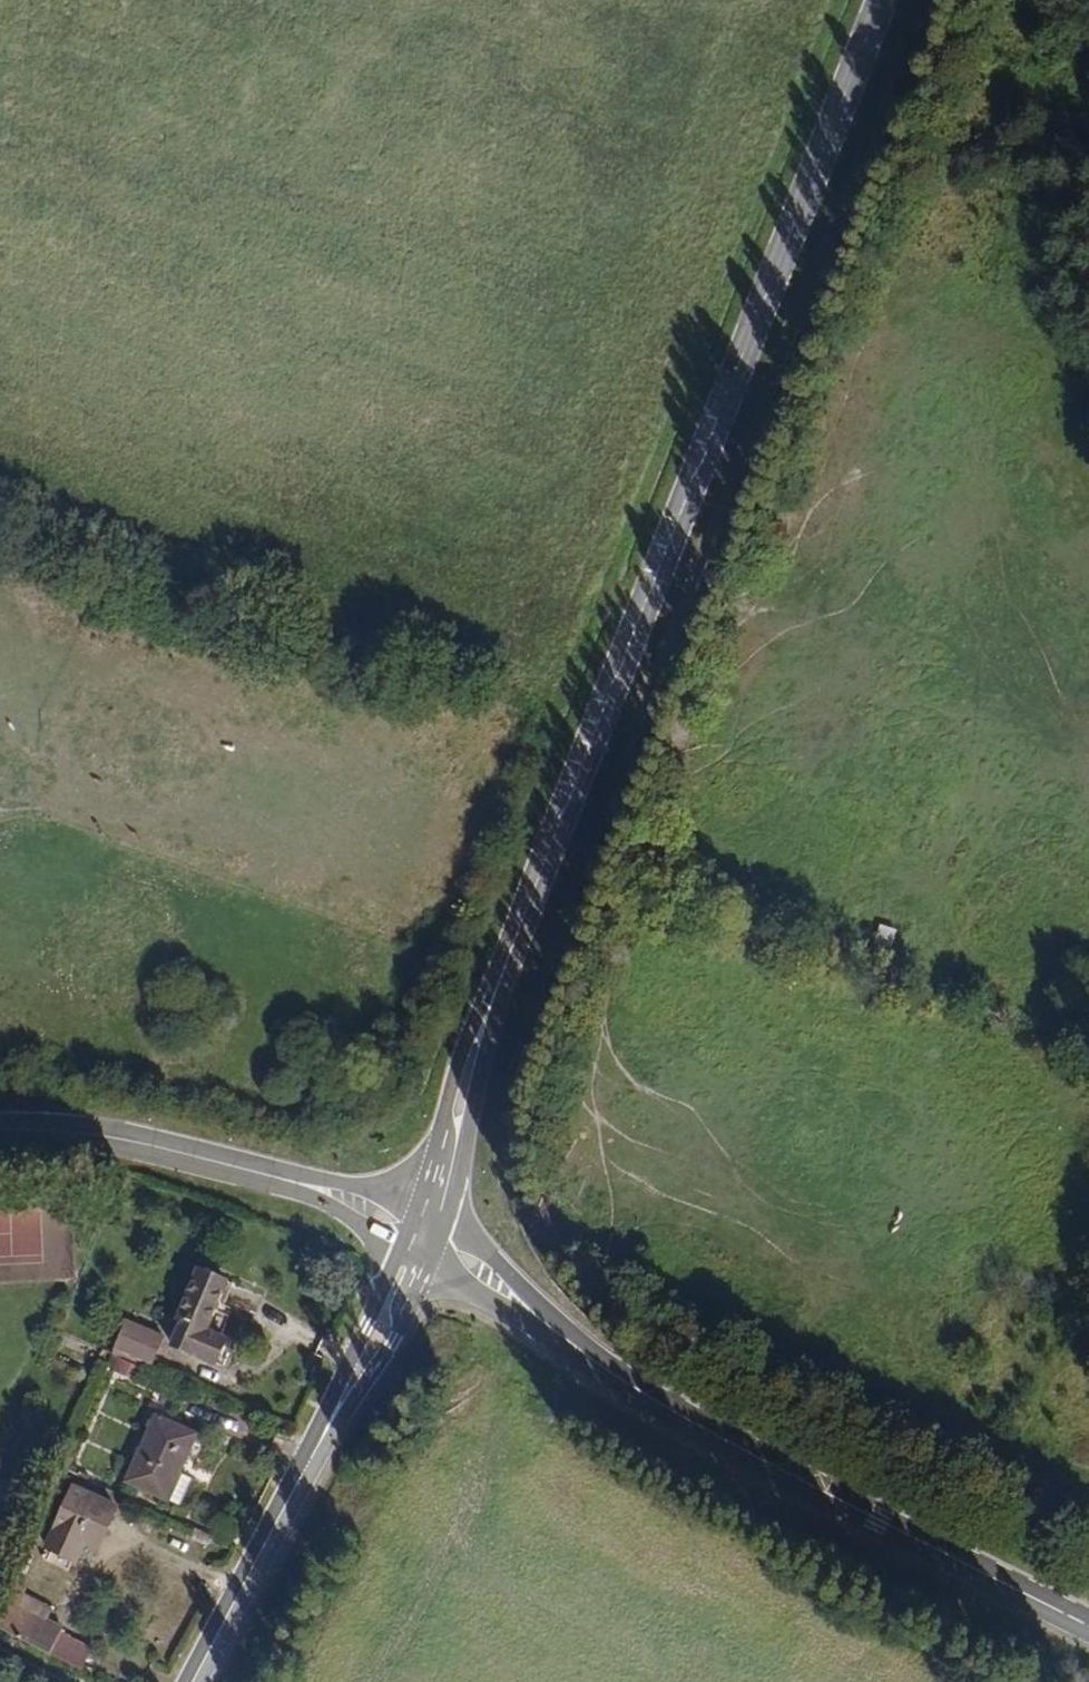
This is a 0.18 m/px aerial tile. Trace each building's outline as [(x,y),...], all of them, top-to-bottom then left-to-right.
[(216,1335),(236,1283),(204,1271),(185,1322),(189,1323),(180,1349),(223,1366),(231,1341),(216,1335)] [(144,1370),(155,1342),(119,1328),(109,1355),(116,1358),(127,1363),(144,1370)] [(122,1375),(127,1363),(116,1358),(112,1371),(122,1375)] [(179,1476),(194,1437),(152,1419),(125,1486),(184,1512),(195,1483),(179,1476)] [(99,1553),(117,1512),(73,1492),(45,1553),(77,1566),(85,1548),(99,1553)] [(51,1625),(22,1610),(27,1600),(31,1593),(18,1586),(1,1630),(86,1676),(94,1658),(71,1647),(73,1641),(66,1637),(67,1633),(51,1625)] [(56,1614),(27,1600),(22,1610),(51,1625),(56,1614)]
